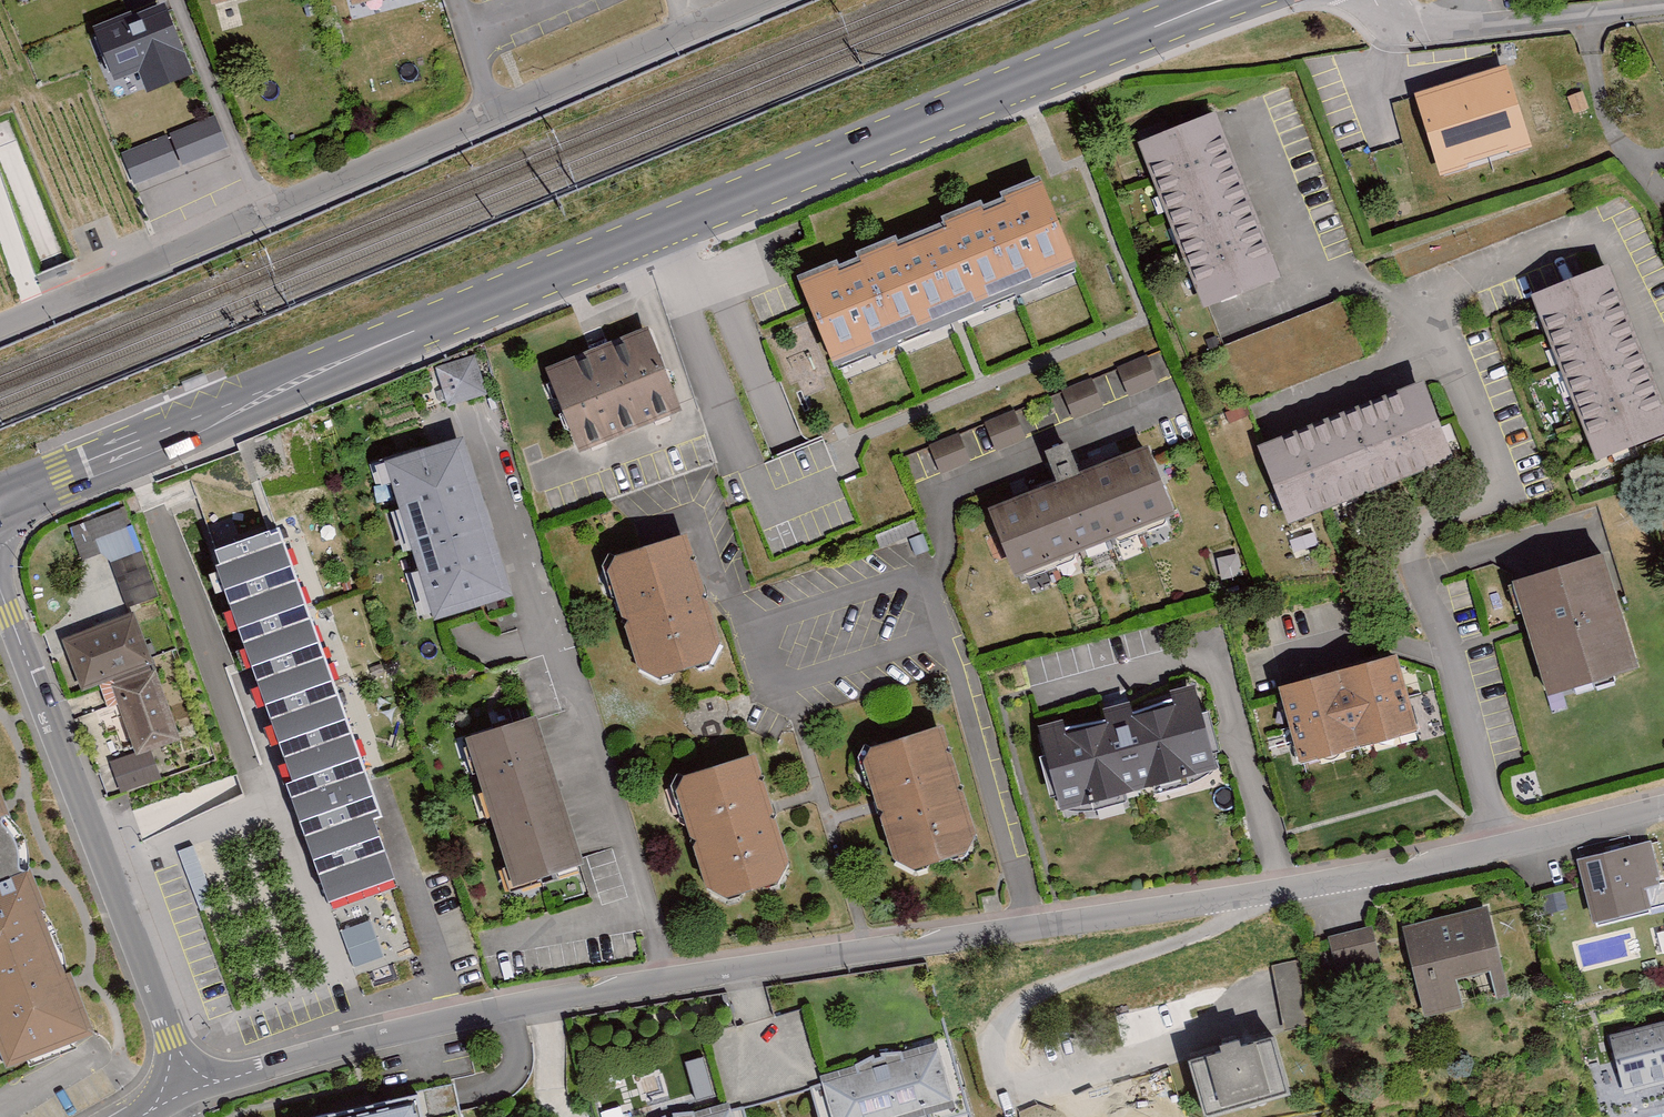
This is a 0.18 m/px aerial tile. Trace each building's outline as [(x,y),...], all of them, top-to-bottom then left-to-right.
[(354,11),(391,1),(392,9),(425,0),(351,0),(354,11)] [(163,2),(87,25),(110,100),(186,77),(163,2)] [(1506,68),(1416,96),(1440,172),(1530,143),(1506,68)] [(216,116),(119,150),(131,184),(228,150),(216,116)] [(1218,122),(1142,151),(1207,319),(1283,290),(1218,122)] [(1042,185),(797,285),(839,387),(962,336),(1083,287),(1042,185)] [(1536,300),(1601,470),(1663,446),(1663,390),(1618,269),(1536,300)] [(1258,394),(1361,357),(1341,300),(1237,337),(1258,394)] [(652,335),(546,376),(580,464),(686,423),(652,335)] [(1148,354),(1117,366),(1129,395),(1160,383),(1148,354)] [(474,360),(433,373),(447,417),(487,405),(474,360)] [(1092,376),(1061,389),(1073,418),(1104,405),(1092,376)] [(1425,388),(1259,454),(1292,537),(1459,470),(1425,388)] [(1014,407),(984,420),(996,450),(1027,437),(1014,407)] [(959,431),(929,444),(941,473),(972,460),(959,431)] [(467,445),(383,472),(433,632),(518,605),(467,445)] [(1059,492),(994,518),(1022,587),(1178,524),(1150,456),(1083,483),(1071,454),(1047,463),(1059,492)] [(156,605),(122,516),(67,537),(79,569),(98,561),(109,571),(126,616),(156,605)] [(218,553),(339,896),(393,877),(272,534),(218,553)] [(618,568),(611,582),(643,679),(661,688),(714,672),(723,657),(687,546),(618,568)] [(1607,560),(1515,589),(1553,708),(1645,679),(1607,560)] [(136,620),(62,645),(82,699),(111,689),(135,759),(110,767),(121,801),(162,786),(153,760),(182,750),(136,620)] [(1399,662),(1282,693),(1303,771),(1420,740),(1399,662)] [(1065,726),(1035,735),(1059,822),(1219,776),(1195,692),(1170,699),(1174,712),(1137,722),(1133,709),(1102,718),(1106,730),(1069,741),(1065,726)] [(541,726),(471,749),(519,900),(589,878),(541,726)] [(876,754),(870,772),(880,806),(898,867),(920,877),(967,865),(978,844),(945,734),(876,754)] [(683,786),(678,799),(710,899),(732,911),(781,897),(790,876),(769,805),(756,764),(683,786)] [(207,805),(200,788),(166,801),(172,819),(207,805)] [(6,1072),(89,1040),(68,984),(26,878),(28,865),(25,845),(15,830),(5,823),(0,809),(0,1056),(6,1072)] [(1581,867),(1598,935),(1655,921),(1647,891),(1663,887),(1663,872),(1658,848),(1581,867)] [(1492,913),(1404,935),(1427,1028),(1466,1018),(1459,991),(1493,983),(1500,1010),(1515,1007),(1492,913)] [(372,920),(342,926),(350,964),(380,959),(372,920)] [(1371,932),(1327,943),(1339,990),(1382,979),(1371,932)] [(1297,962),(1268,969),(1280,1017),(1309,1010),(1297,962)] [(1610,1035),(1623,1091),(1663,1082),(1663,1023),(1610,1035)] [(1189,1064),(1204,1116),(1209,1116),(1289,1095),(1274,1041),(1189,1064)] [(821,1116),(969,1116),(951,1051),(813,1088),(821,1116)] [(338,1116),(458,1116),(452,1091),(338,1116)] [(744,1108),(711,1116),(747,1116),(744,1108)]
